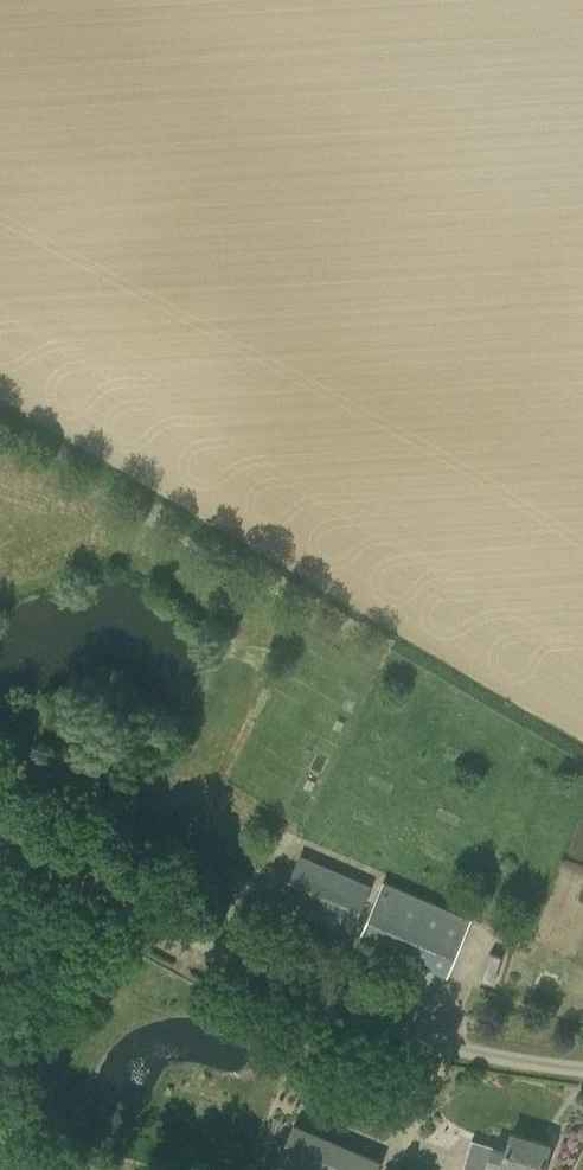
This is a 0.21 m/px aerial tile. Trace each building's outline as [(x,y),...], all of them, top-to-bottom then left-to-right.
[(370,886),(300,855),(279,901),(350,933),(370,886)] [(472,918),(384,880),(359,937),(447,975),(472,918)] [(500,958),(489,954),(480,981),(492,985),(500,958)] [(378,1164),(291,1126),(272,1169),(375,1169),(378,1164)] [(511,1133),(507,1146),(493,1142),(492,1146),(472,1140),(463,1169),(540,1169),(548,1144),(511,1133)]
